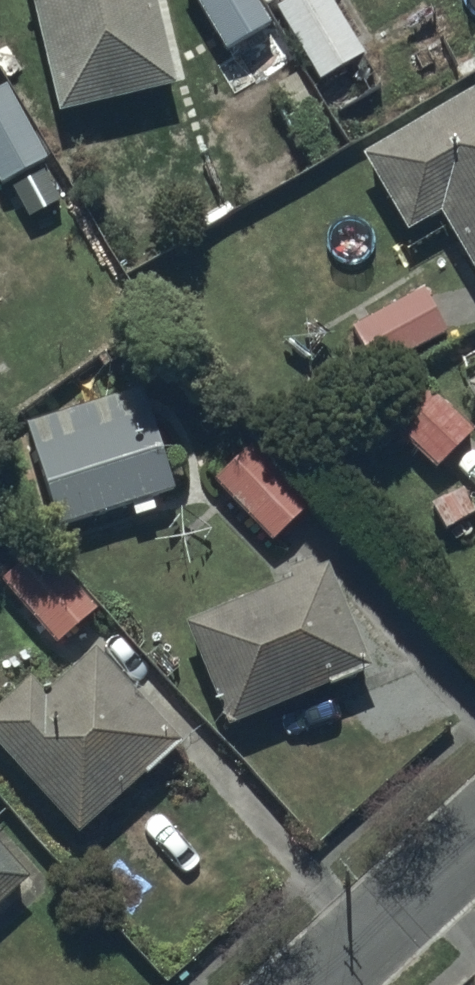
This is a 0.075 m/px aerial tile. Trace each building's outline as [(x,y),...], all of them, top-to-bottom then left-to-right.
[(56,103),(174,75),(156,0),(31,0),(56,103)] [(222,51),(269,26),(255,0),(194,0),(222,51)] [(317,72),(363,45),(337,0),(275,0),(317,72)] [(359,145),(405,221),(437,202),(474,265),(474,75),(359,145)] [(0,80),(0,179),(0,180),(0,196),(10,217),(67,187),(9,76),(0,80)] [(423,279),(350,318),(372,361),(446,323),(423,279)] [(465,373),(474,391),(474,367),(465,373)] [(435,461),(474,420),(422,370),(383,411),(435,461)] [(25,414),(57,515),(174,478),(141,377),(25,414)] [(253,442),(218,472),(270,533),(304,504),(253,442)] [(0,569),(0,571),(56,638),(95,605),(38,537),(0,569)] [(285,570),(182,613),(225,717),(328,674),(332,683),(367,669),(362,658),(369,655),(326,553),(314,558),(310,548),(281,561),(285,570)] [(0,691),(0,738),(76,826),(182,733),(97,636),(43,683),(28,666),(0,691)] [(0,837),(0,892),(28,867),(0,837)]
